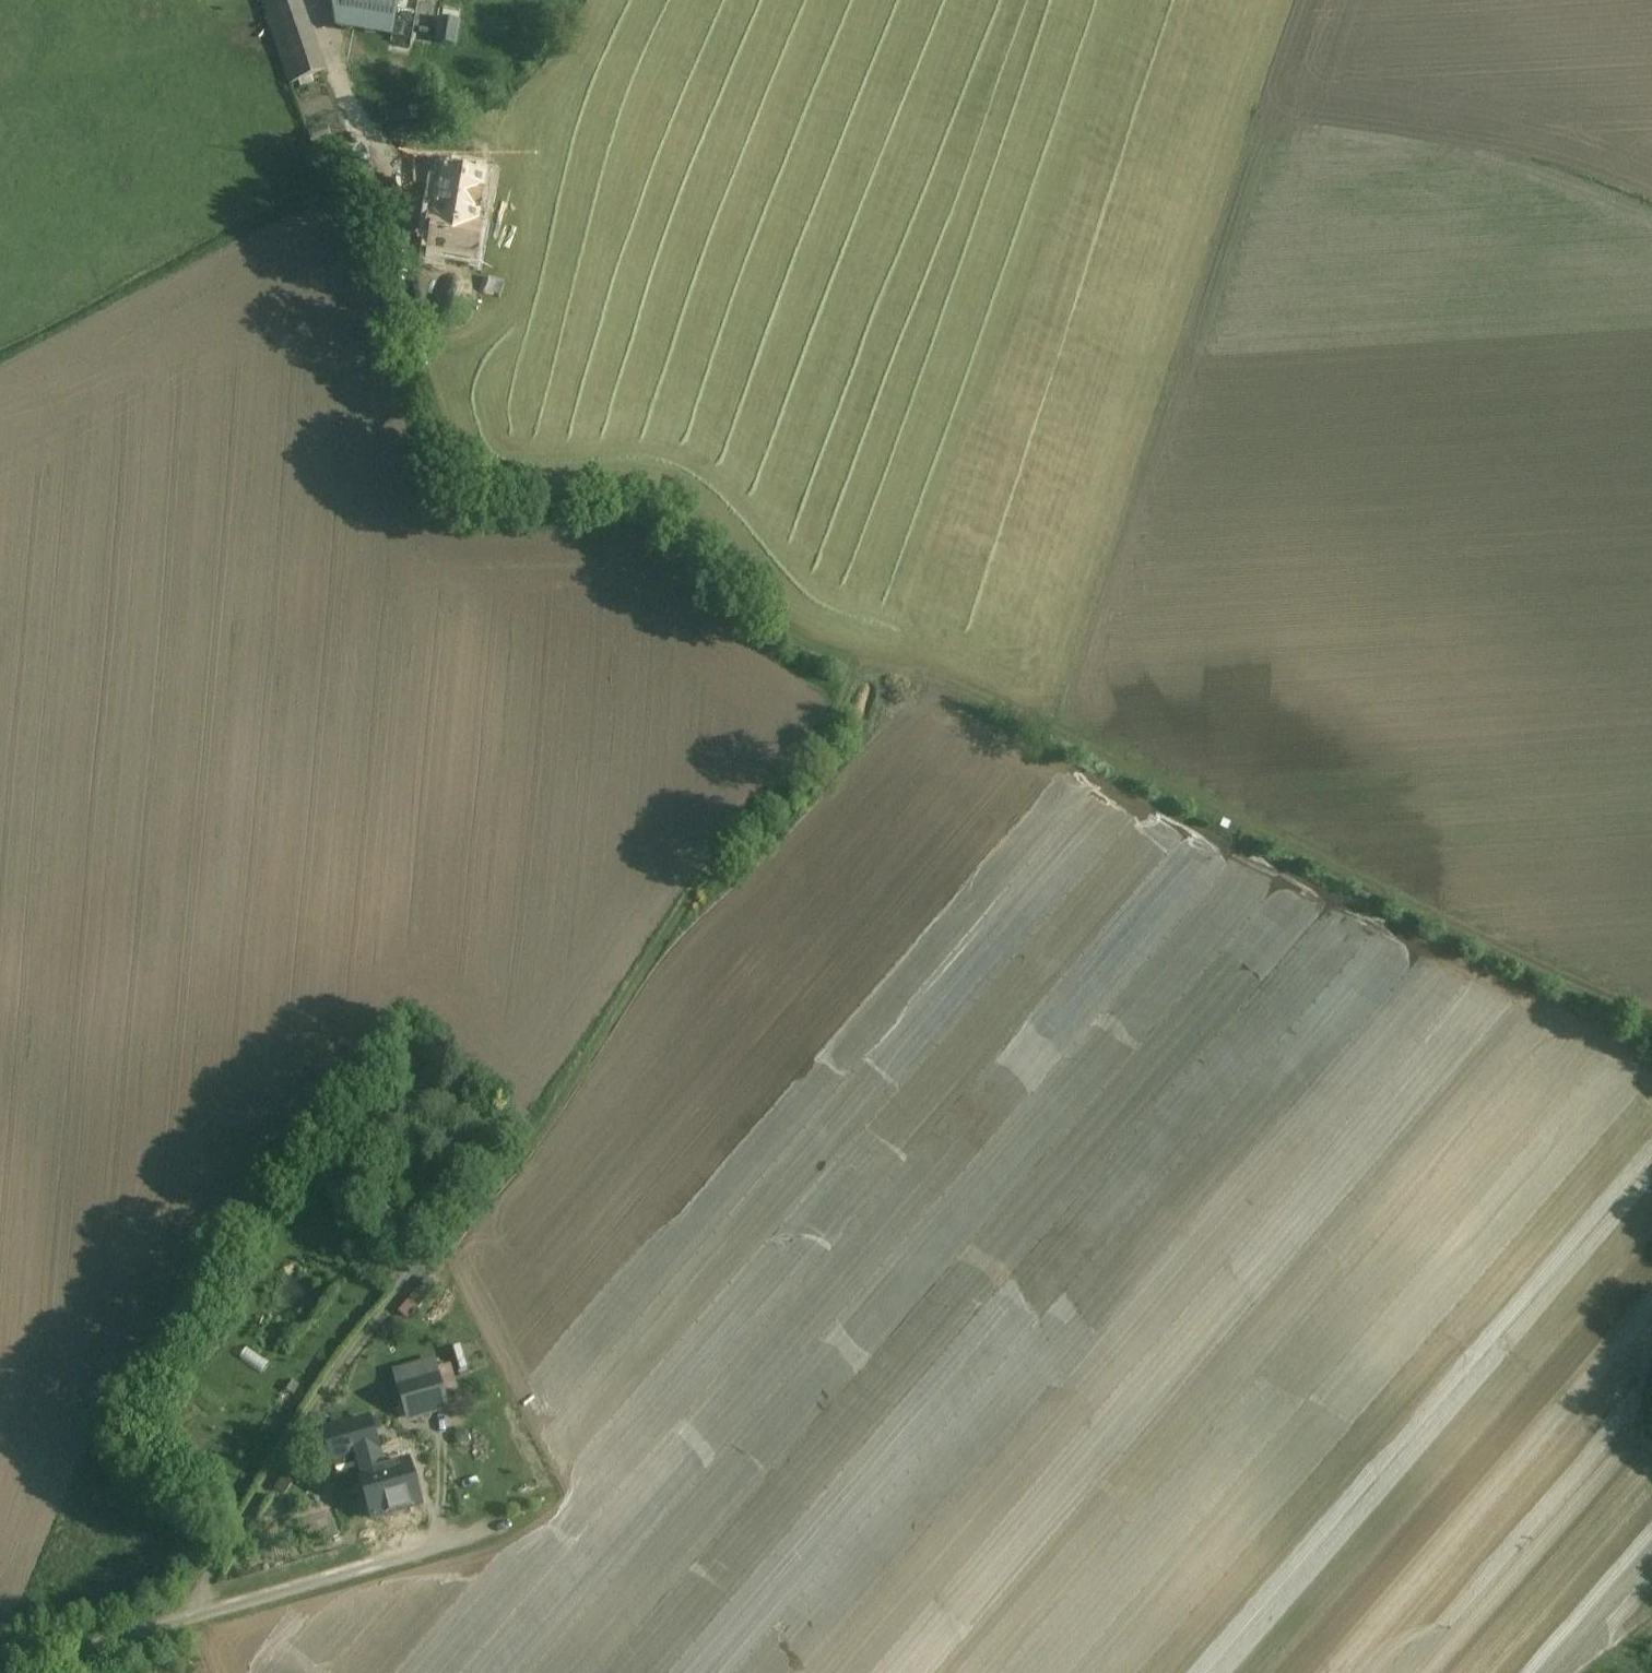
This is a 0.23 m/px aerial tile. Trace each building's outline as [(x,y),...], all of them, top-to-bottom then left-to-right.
[(267,17),(299,7),(302,6),(300,0),(262,0),(267,17)] [(337,32),(391,41),(398,0),(330,0),(337,32)] [(299,7),(267,17),(285,70),(317,59),(299,7)] [(317,59),(285,70),(290,85),(322,74),(317,59)] [(412,1078),(399,1068),(394,1074),(407,1084),(412,1078)] [(435,1358),(392,1371),(407,1421),(450,1409),(435,1358)] [(369,1422),(326,1434),(333,1458),(356,1451),(376,1446),(369,1422)] [(333,1458),(326,1434),(320,1435),(327,1460),(333,1458)] [(376,1446),(356,1451),(374,1517),(419,1504),(408,1464),(382,1471),(376,1446)]
